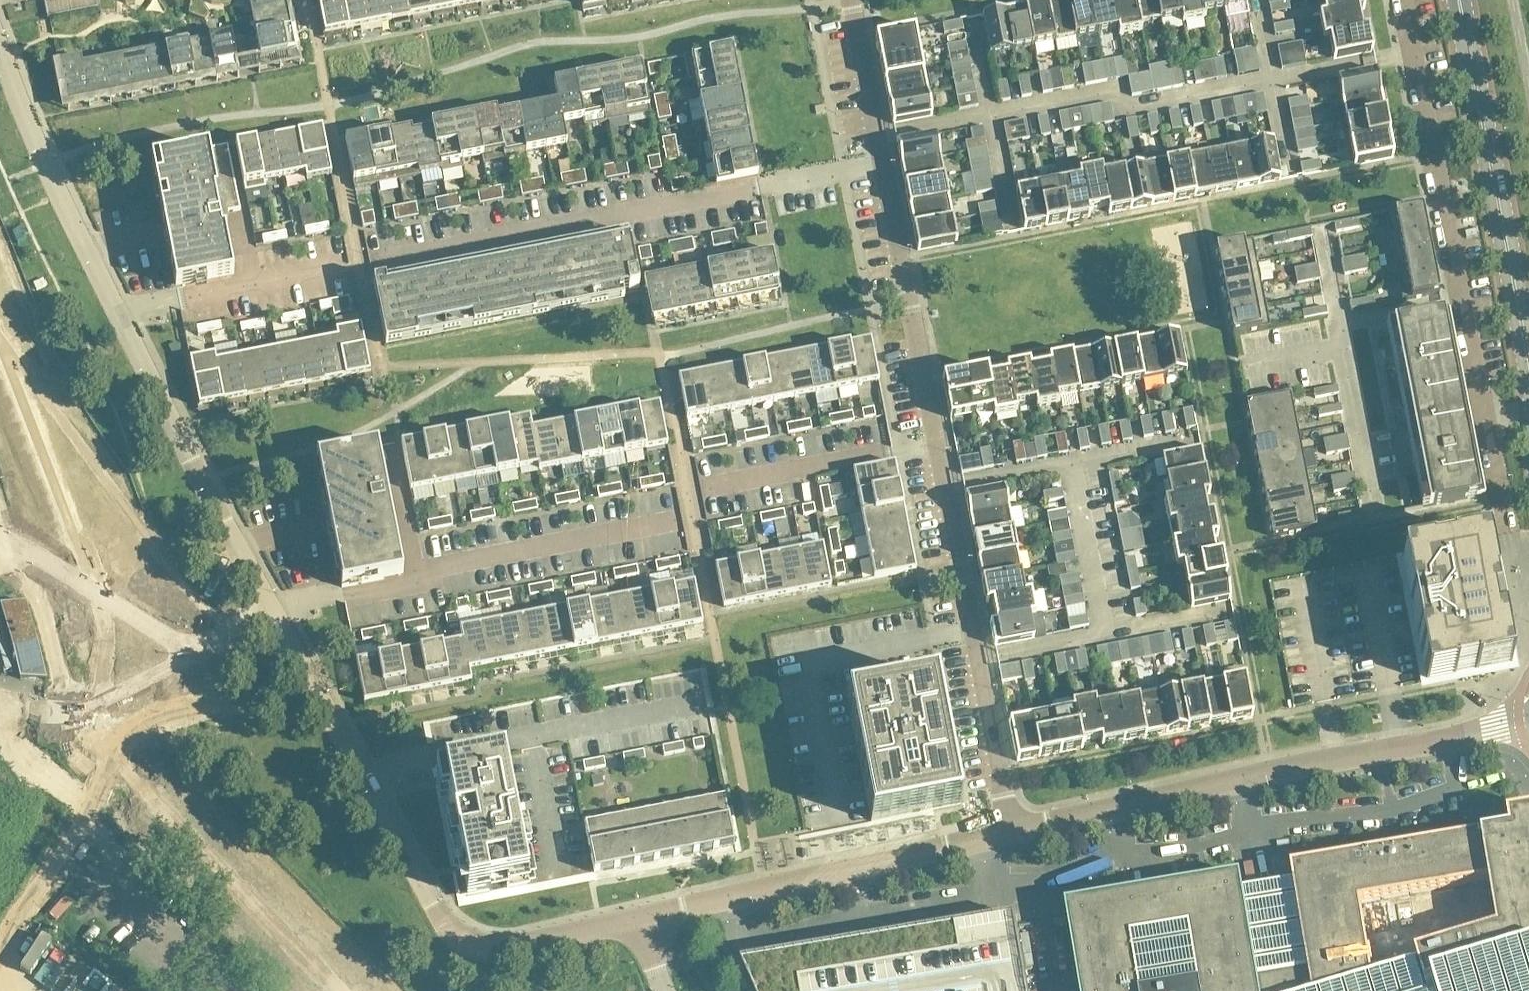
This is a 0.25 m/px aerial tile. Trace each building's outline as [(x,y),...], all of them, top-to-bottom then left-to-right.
[(49,18),(69,14),(99,8),(98,4),(98,0),(45,0),(49,18)] [(288,7),(287,0),(249,0),(251,14),(288,7)] [(349,28),(343,0),(318,0),(319,7),(324,33),(349,28)] [(365,0),(343,0),(349,28),(370,24),(365,0)] [(391,20),(387,0),(365,0),(370,24),(391,20)] [(410,16),(407,0),(387,0),(391,20),(410,16)] [(431,12),(429,0),(407,0),(410,16),(431,12)] [(455,8),(453,0),(429,0),(431,12),(455,8)] [(1069,0),(1057,0),(1047,2),(1054,41),(1076,37),(1069,0)] [(1091,0),(1069,0),(1076,37),(1097,33),(1091,0)] [(1097,33),(1118,29),(1119,35),(1120,35),(1113,0),(1091,0),(1097,33)] [(1120,35),(1141,31),(1135,0),(1113,0),(1120,35)] [(1157,0),(1135,0),(1141,31),(1142,30),(1141,24),(1161,21),(1157,0)] [(1161,21),(1181,17),(1182,23),(1184,22),(1179,0),(1157,0),(1161,21)] [(1205,18),(1201,0),(1179,0),(1184,22),(1205,18)] [(1223,0),(1201,0),(1205,18),(1206,18),(1205,12),(1225,8),(1223,0)] [(1249,14),(1246,0),(1223,0),(1225,8),(1227,18),(1249,14)] [(1288,0),(1287,0),(1269,4),(1271,13),(1271,11),(1289,7),(1290,10),(1288,0)] [(1363,0),(1322,0),(1325,14),(1319,15),(1319,16),(1359,8),(1364,7),(1363,0)] [(109,2),(108,14),(116,14),(117,4),(113,1),(109,2)] [(109,2),(98,4),(99,8),(100,14),(108,14),(109,2)] [(1054,41),(1047,2),(1025,6),(1033,45),(1054,41)] [(203,4),(201,8),(197,18),(204,21),(210,14),(203,4)] [(1033,45),(1025,6),(1004,10),(1012,50),(1033,45)] [(201,8),(189,7),(188,14),(197,18),(201,8)] [(256,35),(292,28),(288,7),(251,14),(256,35)] [(1319,16),(1323,37),(1363,30),(1359,8),(1319,16)] [(1012,50),(1004,10),(982,15),(990,54),(1012,50)] [(963,30),(962,20),(942,24),(944,33),(945,33),(944,31),(963,27),(963,30)] [(1294,31),(1292,21),(1273,25),(1275,35),(1275,32),(1293,29),(1294,31)] [(292,28),(256,35),(260,57),(276,54),(277,61),(298,60),(292,28)] [(919,50),(915,28),(876,35),(880,57),(919,50)] [(1373,51),(1369,29),(1363,30),(1323,37),(1324,38),(1329,37),(1334,58),(1333,58),(1373,51)] [(208,39),(216,76),(238,71),(236,60),(231,35),(208,39)] [(187,43),(194,80),(216,76),(208,39),(187,43)] [(968,51),(966,41),(946,45),(948,55),(949,54),(948,52),(967,49),(967,51),(968,51)] [(1296,42),(1277,46),(1279,56),(1281,68),(1305,63),(1301,41),(1296,42)] [(166,47),(173,84),(194,80),(187,43),(166,47)] [(1255,46),(1233,51),(1234,56),(1238,75),(1247,73),(1259,71),(1256,51),(1255,46)] [(145,52),(152,88),(173,84),(166,47),(145,52)] [(737,70),(732,47),(684,56),(688,79),(737,70)] [(924,71),(919,50),(880,57),(884,79),(924,71)] [(124,56),(131,92),(152,88),(145,52),(124,56)] [(102,60),(110,96),(131,92),(124,56),(102,60)] [(1224,77),(1220,59),(1222,58),(1213,60),(1216,79),(1226,77),(1226,76),(1224,77)] [(88,101),(81,64),(70,66),(68,59),(58,61),(57,61),(66,105),(88,101)] [(1114,78),(1110,60),(1113,59),(1103,61),(1106,80),(1116,78),(1114,78)] [(81,64),(88,101),(110,96),(102,60),(81,64)] [(662,72),(660,61),(647,63),(649,75),(662,72)] [(972,72),(970,62),(951,66),(953,76),(952,74),(971,70),(971,72),(972,72)] [(1203,81),(1199,63),(1201,62),(1191,64),(1195,83),(1205,81),(1203,81)] [(1092,82),(1089,64),(1091,64),(1091,63),(1081,65),(1085,84),(1095,82),(1092,82)] [(651,113),(641,64),(618,69),(627,117),(651,113)] [(1181,85),(1178,67),(1180,66),(1170,68),(1174,87),(1184,85),(1181,85)] [(1071,87),(1068,68),(1070,68),(1070,67),(1060,69),(1064,89),(1074,87),(1073,86),(1071,87)] [(627,117),(618,69),(597,73),(606,121),(627,117)] [(1381,92),(1376,69),(1337,77),(1337,78),(1342,99),(1381,92)] [(741,91),(737,70),(688,79),(689,80),(696,79),(700,99),(741,91)] [(1160,89),(1157,71),(1159,71),(1159,70),(1149,72),(1153,91),(1163,89),(1162,89),(1160,89)] [(928,93),(924,71),(884,79),(888,100),(928,93)] [(1050,91),(1046,72),(1049,72),(1039,73),(1043,93),(1052,91),(1052,90),(1050,91)] [(576,77),(584,118),(585,125),(605,121),(606,121),(597,73),(576,77)] [(1139,93),(1135,75),(1138,75),(1138,74),(1128,76),(1132,95),(1141,93),(1139,93)] [(1029,95),(1025,77),(1028,76),(1018,78),(1021,97),(1031,95),(1029,95)] [(584,118),(576,77),(553,81),(558,103),(558,102),(562,123),(584,118)] [(1008,99),(1004,81),(1007,80),(1006,80),(997,82),(1000,101),(1010,99),(1008,99)] [(976,93),(974,84),(954,87),(957,97),(957,95),(975,91),(975,93),(976,93)] [(745,112),(741,91),(700,99),(704,120),(745,112)] [(1385,113),(1381,92),(1342,99),(1346,121),(1385,113)] [(669,105),(666,93),(653,96),(656,108),(669,105)] [(932,114),(928,93),(888,100),(893,123),(932,115),(932,114)] [(1267,112),(1263,93),(1253,94),(1253,95),(1255,94),(1259,113),(1257,113),(1257,114),(1267,112)] [(1309,106),(1307,96),(1306,96),(1307,98),(1289,102),(1288,100),(1290,110),(1309,106)] [(1245,116),(1242,97),(1232,99),(1234,99),(1238,117),(1236,117),(1236,118),(1245,116)] [(1224,120),(1221,101),(1211,103),(1213,103),(1217,121),(1215,121),(1215,122),(1224,120)] [(567,144),(562,123),(558,102),(558,103),(538,106),(546,148),(567,144)] [(1114,122),(1110,102),(1101,104),(1101,105),(1103,104),(1106,123),(1104,123),(1114,122)] [(671,117),(669,105),(656,108),(658,119),(671,117)] [(1203,124),(1199,105),(1190,107),(1192,107),(1195,125),(1193,126),(1203,124)] [(546,148),(538,106),(518,110),(526,152),(546,148)] [(1093,126),(1089,106),(1079,108),(1080,109),(1082,108),(1085,127),(1083,127),(1083,128),(1093,126)] [(1182,128),(1178,109),(1168,111),(1171,111),(1174,129),(1172,130),(1182,128)] [(505,158),(495,110),(474,114),(484,162),(505,158)] [(526,152),(518,110),(497,114),(496,110),(495,110),(505,158),(506,158),(505,156),(526,152)] [(1072,130),(1068,111),(1058,113),(1061,112),(1064,131),(1062,131),(1062,132),(1072,130)] [(749,133),(745,112),(704,120),(708,141),(749,133)] [(1160,132),(1156,113),(1147,115),(1147,116),(1149,115),(1153,134),(1150,134),(1151,134),(1160,132)] [(1389,135),(1385,113),(1346,121),(1350,142),(1389,135)] [(484,162),(474,114),(453,118),(461,159),(482,155),(483,162),(484,162)] [(1051,134),(1047,115),(1037,117),(1039,117),(1043,135),(1041,135),(1041,136),(1051,134)] [(1139,137),(1135,117),(1126,119),(1126,120),(1128,119),(1132,138),(1129,138),(1129,139),(1139,137)] [(1313,127),(1311,117),(1311,120),(1293,123),(1292,121),(1294,131),(1313,127)] [(461,159),(453,118),(432,122),(441,168),(442,168),(441,163),(461,159)] [(1029,138),(1026,119),(1016,121),(1018,121),(1022,139),(1020,140),(1029,138)] [(441,168),(432,122),(431,122),(432,127),(412,131),(411,126),(420,175),(421,174),(421,172),(441,168)] [(306,172),(305,172),(306,179),(331,174),(322,126),(298,131),(306,172)] [(420,175),(411,126),(389,130),(399,179),(420,175)] [(399,179),(389,130),(367,135),(376,183),(399,179)] [(298,131),(274,136),(282,177),(305,172),(306,172),(298,131)] [(753,153),(749,133),(708,141),(712,161),(753,153)] [(940,156),(936,134),(896,141),(901,163),(940,156)] [(376,183),(367,135),(345,139),(355,187),(376,183)] [(1393,157),(1389,135),(1350,142),(1354,164),(1393,157)] [(274,136),(255,139),(263,180),(282,177),(274,136)] [(677,147),(675,136),(662,138),(664,150),(677,147)] [(986,147),(984,138),(984,140),(966,143),(966,141),(965,141),(967,151),(986,147)] [(255,139),(235,143),(243,184),(263,180),(255,139)] [(1281,179),(1273,139),(1273,140),(1251,144),(1259,183),(1281,179)] [(1317,148),(1315,139),(1315,141),(1297,144),(1296,142),(1298,152),(1317,148)] [(1259,183),(1251,144),(1230,148),(1238,187),(1259,183)] [(176,287),(182,286),(233,276),(229,256),(225,231),(221,213),(240,210),(228,145),(190,152),(158,159),(151,160),(152,165),(158,196),(164,227),(165,233),(176,287)] [(679,159),(677,147),(664,150),(666,162),(679,159)] [(1238,187),(1230,148),(1209,152),(1216,191),(1238,187)] [(1216,191),(1209,152),(1187,156),(1195,196),(1216,191)] [(757,175),(753,153),(712,161),(716,183),(757,175)] [(661,168),(659,155),(647,158),(650,171),(661,168)] [(944,177),(940,156),(901,163),(905,185),(944,177)] [(1195,196),(1187,156),(1166,161),(1174,200),(1195,196)] [(990,169),(989,159),(988,159),(989,161),(970,165),(970,162),(969,163),(971,172),(990,169)] [(1321,170),(1319,160),(1319,162),(1301,166),(1300,163),(1300,164),(1302,173),(1321,170)] [(1174,200),(1166,161),(1145,165),(1152,204),(1174,200)] [(629,175),(626,162),(614,164),(617,177),(629,175)] [(617,177),(614,164),(603,166),(605,179),(617,177)] [(1152,204),(1145,165),(1123,169),(1131,208),(1152,204)] [(1080,171),(1087,210),(1109,206),(1101,167),(1080,171)] [(1131,208),(1123,169),(1103,173),(1102,167),(1101,167),(1109,206),(1110,212),(1131,208)] [(586,183),(584,170),(572,172),(575,185),(586,183)] [(1087,210),(1080,171),(1079,171),(1080,177),(1059,181),(1067,221),(1088,216),(1087,210)] [(575,185),(572,172),(560,175),(563,187),(575,185)] [(948,199),(944,177),(905,185),(909,206),(948,199)] [(948,193),(969,189),(967,177),(946,181),(948,193)] [(545,191),(543,178),(531,180),(534,193),(545,191)] [(685,190),(683,178),(670,180),(672,192),(685,190)] [(534,193),(531,180),(519,182),(522,195),(534,193)] [(994,190),(993,180),(992,180),(993,182),(974,186),(974,184),(973,184),(975,193),(994,190)] [(1067,221),(1059,181),(1038,186),(1046,225),(1067,221)] [(503,199),(501,186),(489,188),(491,201),(503,199)] [(1046,225),(1038,186),(1017,190),(1017,189),(1016,190),(1024,229),(1046,225)] [(491,201),(489,188),(477,191),(479,204),(491,201)] [(461,207),(458,194),(446,197),(449,210),(461,207)] [(449,210),(446,197),(435,199),(437,212),(449,210)] [(953,220),(948,199),(909,206),(913,228),(953,220)] [(999,211),(997,201),(996,201),(997,204),(978,207),(978,205),(979,215),(999,211)] [(418,216),(416,203),(404,205),(406,218),(418,216)] [(406,218),(404,205),(392,207),(395,220),(406,218)] [(1427,228),(1422,206),(1409,208),(1385,213),(1389,235),(1427,228)] [(374,224),(371,211),(359,214),(362,227),(374,224)] [(1356,227),(1355,220),(1358,220),(1358,219),(1334,224),(1336,232),(1359,227),(1356,227)] [(957,242),(953,220),(913,228),(918,250),(957,242),(957,241),(957,242)] [(328,222),(316,224),(317,233),(330,231),(328,222)] [(1003,232),(1001,222),(1000,222),(1001,225),(982,228),(982,226),(984,236),(1003,232)] [(769,236),(767,223),(755,225),(757,238),(769,236)] [(316,224),(304,227),(305,235),(317,233),(316,224)] [(1312,236),(1311,228),(1287,233),(1287,234),(1290,233),(1292,240),(1289,240),(1289,241),(1312,236)] [(1431,249),(1427,228),(1389,235),(1394,256),(1431,249)] [(737,242),(734,229),(722,232),(725,245),(737,242)] [(275,241),(287,239),(286,230),(273,233),(275,241)] [(385,344),(624,298),(622,290),(628,289),(633,288),(639,287),(629,239),(629,238),(628,232),(373,282),(385,344)] [(725,245),(722,232),(711,234),(713,247),(725,245)] [(273,233),(261,235),(263,244),(275,241),(273,233)] [(694,251),(692,238),(680,240),(682,253),(694,251)] [(1257,261),(1253,239),(1216,246),(1216,250),(1215,250),(1216,255),(1217,255),(1220,268),(1257,261)] [(682,253),(680,240),(668,242),(671,255),(682,253)] [(652,259),(650,246),(638,248),(640,261),(652,259)] [(1394,256),(1398,278),(1435,271),(1431,249),(1394,256)] [(782,300),(773,253),(749,258),(757,297),(771,295),(773,302),(782,300)] [(1363,262),(1362,255),(1365,255),(1365,254),(1341,259),(1343,266),(1366,262),(1363,262)] [(757,297),(749,258),(728,262),(737,309),(746,307),(744,300),(757,297)] [(1261,282),(1257,261),(1220,268),(1221,271),(1220,272),(1221,276),(1224,290),(1261,282)] [(737,309),(728,262),(707,266),(715,306),(728,303),(729,310),(737,309)] [(1344,274),(1368,269),(1365,270),(1363,263),(1366,262),(1343,266),(1344,274)] [(1319,271),(1318,264),(1294,268),(1294,269),(1297,268),(1298,275),(1295,275),(1295,276),(1319,271)] [(715,306),(707,266),(686,270),(695,317),(703,315),(702,308),(715,306)] [(695,317),(686,270),(665,274),(672,314),(685,311),(687,319),(695,317)] [(1320,279),(1319,271),(1295,276),(1296,276),(1299,275),(1300,282),(1297,283),(1320,279)] [(1439,293),(1435,271),(1398,278),(1402,300),(1439,293)] [(672,314),(665,274),(644,278),(651,318),(652,318),(654,325),(662,323),(661,316),(672,314)] [(1266,304),(1261,282),(1224,290),(1225,293),(1224,293),(1225,297),(1226,297),(1228,311),(1266,304)] [(1371,305),(1370,298),(1373,297),(1350,301),(1351,309),(1375,304),(1374,304),(1371,305)] [(331,300),(333,308),(344,306),(343,298),(331,300)] [(321,310),(333,308),(331,300),(319,302),(321,310)] [(1283,316),(1296,315),(1295,302),(1282,303),(1283,316)] [(1270,326),(1266,304),(1228,311),(1229,314),(1228,314),(1229,319),(1230,318),(1233,333),(1251,330),(1256,329),(1270,326)] [(1327,314),(1326,306),(1302,310),(1302,311),(1305,310),(1307,317),(1304,318),(1327,314)] [(292,314),(294,322),(305,319),(304,311),(292,314)] [(1469,447),(1452,362),(1443,312),(1387,323),(1422,507),(1479,496),(1469,447)] [(282,324),(294,322),(292,314),(280,316),(282,324)] [(252,321),(254,329),(266,327),(264,319),(252,321)] [(209,324),(210,332),(222,329),(220,321),(209,324)] [(242,332),(254,329),(252,321),(240,324),(242,332)] [(198,334),(210,332),(209,324),(197,326),(198,334)] [(336,330),(346,377),(370,373),(361,325),(336,330)] [(324,381),(346,377),(336,330),(337,337),(316,341),(324,381)] [(1187,372),(1179,332),(1157,337),(1165,376),(1186,372),(1187,372)] [(1165,376),(1157,337),(1136,341),(1143,380),(1165,376)] [(879,381),(871,339),(849,343),(857,385),(879,381)] [(306,385),(324,381),(316,341),(298,344),(306,385)] [(1143,380),(1136,341),(1114,345),(1122,384),(1143,380)] [(857,385),(849,343),(827,347),(836,389),(857,385)] [(284,389),(306,385),(298,344),(276,348),(284,389)] [(1122,384),(1114,345),(1093,349),(1101,388),(1122,384)] [(836,389),(827,347),(806,351),(814,393),(836,389)] [(266,393),(284,389),(276,348),(258,352),(266,393)] [(1101,388),(1093,349),(1072,353),(1079,393),(1101,388)] [(814,393),(806,351),(785,355),(793,397),(814,393)] [(247,397),(266,393),(258,352),(239,356),(247,397)] [(1079,393),(1072,353),(1050,357),(1051,364),(1051,363),(1059,402),(1060,402),(1058,397),(1079,393)] [(199,406),(223,401),(214,354),(190,358),(199,406)] [(215,354),(214,354),(223,401),(247,397),(239,356),(216,360),(215,354)] [(793,397),(785,355),(764,359),(772,402),(793,397)] [(772,402),(764,359),(743,364),(751,406),(772,402)] [(1030,368),(1029,361),(1007,366),(1009,372),(1016,411),(1017,411),(1016,405),(1035,401),(1036,407),(1038,407),(1030,368)] [(1059,402),(1051,363),(1051,364),(1030,368),(1038,407),(1059,402)] [(751,406),(743,364),(721,368),(730,410),(751,406)] [(730,410),(721,368),(700,372),(708,414),(730,410)] [(987,376),(986,370),(965,374),(972,413),(993,409),(994,415),(995,415),(987,376)] [(708,414),(700,372),(678,376),(682,397),(686,418),(708,414)] [(1016,411),(1009,372),(987,376),(995,415),(1016,411)] [(972,413),(965,374),(943,378),(950,418),(951,418),(951,417),(972,413)] [(1339,393),(1337,385),(1313,390),(1316,390),(1318,397),(1315,397),(1315,398),(1339,393)] [(1294,413),(1290,393),(1246,402),(1248,413),(1247,413),(1248,418),(1249,417),(1250,421),(1294,413)] [(659,403),(637,407),(646,449),(668,445),(663,419),(659,403)] [(1342,412),(1341,404),(1317,409),(1320,409),(1321,416),(1318,416),(1318,417),(1342,412)] [(646,449),(637,407),(616,411),(624,453),(646,449)] [(875,416),(874,407),(862,409),(864,418),(875,416)] [(1196,427),(1192,408),(1182,410),(1185,410),(1188,428),(1186,428),(1186,429),(1196,427)] [(624,453),(616,411),(595,415),(603,457),(624,453)] [(852,411),(840,413),(842,422),(854,420),(852,411)] [(1175,431),(1171,412),(1161,414),(1163,414),(1167,432),(1165,433),(1175,431)] [(842,422),(840,413),(829,416),(830,425),(842,422)] [(1298,432),(1294,413),(1250,421),(1252,432),(1251,432),(1252,437),(1253,436),(1254,441),(1298,432)] [(603,457),(595,415),(574,419),(582,461),(603,457)] [(540,470),(529,416),(508,420),(517,469),(538,465),(539,470),(540,470)] [(561,465),(553,423),(532,427),(530,416),(529,416),(540,470),(561,465)] [(1153,435),(1150,416),(1140,418),(1142,418),(1146,436),(1144,437),(1153,435)] [(582,461),(574,419),(553,423),(561,465),(582,461)] [(810,419),(798,422),(800,430),(812,428),(810,419)] [(517,469),(508,420),(487,424),(496,473),(517,469)] [(1132,439),(1128,420),(1119,422),(1119,423),(1121,422),(1125,440),(1122,441),(1123,441),(1132,439)] [(800,430),(798,422),(786,424),(788,433),(800,430)] [(496,473),(487,424),(465,428),(475,477),(496,473)] [(1111,444),(1107,424),(1098,426),(1098,427),(1100,426),(1103,445),(1101,445),(1111,444)] [(475,477),(465,428),(444,432),(454,481),(475,477)] [(767,428),(756,430),(757,439),(769,437),(767,428)] [(1089,448),(1086,429),(1076,430),(1076,431),(1078,430),(1082,449),(1080,449),(1080,450),(1089,448)] [(757,439),(756,430),(744,432),(745,441),(757,439)] [(454,481),(444,432),(423,436),(433,485),(454,481)] [(1301,451),(1298,432),(1254,441),(1256,451),(1255,451),(1255,455),(1256,455),(1257,460),(1301,451)] [(1068,452),(1064,433),(1055,435),(1057,435),(1061,453),(1058,453),(1058,454),(1068,452)] [(1348,442),(1347,434),(1323,439),(1326,439),(1328,446),(1325,446),(1348,442)] [(433,485),(423,436),(401,441),(411,490),(433,485)] [(725,436),(713,438),(715,447),(727,445),(725,436)] [(1047,456),(1043,437),(1034,439),(1036,439),(1039,457),(1037,457),(1037,458),(1047,456)] [(715,447),(713,438),(701,440),(703,449),(715,447)] [(1026,460),(1022,441),(1012,443),(1015,443),(1018,461),(1016,462),(1026,460)] [(1350,449),(1348,442),(1325,446),(1325,447),(1328,446),(1329,453),(1326,454),(1350,449)] [(403,575),(382,469),(378,445),(316,457),(322,488),(328,517),(333,516),(334,521),(335,526),(330,527),(341,587),(403,575)] [(993,466),(989,447),(979,449),(980,453),(983,468),(993,466)] [(1205,470),(1201,448),(1162,456),(1166,478),(1205,470)] [(1305,470),(1301,451),(1257,460),(1259,469),(1258,470),(1259,474),(1260,474),(1261,479),(1305,470)] [(983,468),(980,453),(958,458),(961,473),(983,468)] [(853,470),(857,492),(899,484),(895,462),(853,470)] [(1210,491),(1205,470),(1166,478),(1170,498),(1164,500),(1204,492),(1210,491)] [(1309,490),(1305,470),(1261,479),(1263,488),(1262,489),(1263,493),(1264,493),(1265,498),(1309,490)] [(1108,474),(1111,490),(1121,488),(1118,472),(1108,474)] [(1356,480),(1354,472),(1331,477),(1334,477),(1335,483),(1332,484),(1356,480)] [(663,475),(651,477),(653,486),(664,484),(663,475)] [(653,486),(651,477),(639,479),(641,488),(653,486)] [(1357,487),(1356,480),(1332,484),(1335,484),(1336,491),(1333,491),(1334,492),(1357,487)] [(620,483),(609,485),(610,494),(622,492),(620,483)] [(903,505),(899,484),(857,492),(861,514),(903,505)] [(610,494),(609,485),(597,488),(599,497),(610,494)] [(828,486),(819,487),(821,499),(830,497),(828,486)] [(1009,508),(1004,487),(1005,487),(1005,486),(965,494),(969,516),(1009,508)] [(1064,498),(1062,488),(1061,488),(1062,491),(1044,494),(1043,492),(1045,502),(1064,498)] [(1124,503),(1121,488),(1111,490),(1114,505),(1124,503)] [(1313,509),(1309,490),(1265,498),(1267,507),(1266,507),(1266,512),(1267,512),(1269,517),(1313,509)] [(578,491),(566,494),(568,503),(580,500),(578,491)] [(1164,500),(1169,522),(1208,514),(1204,492),(1164,500)] [(568,503),(566,494),(554,496),(556,505),(568,503)] [(833,509),(830,497),(821,499),(824,511),(833,509)] [(536,500),(524,502),(526,511),(537,509),(536,500)] [(526,511),(524,502),(512,504),(514,513),(526,511)] [(802,506),(803,515),(815,513),(813,504),(802,506)] [(907,527),(903,505),(861,514),(865,535),(907,527)] [(493,508),(482,510),(483,519),(495,517),(493,508)] [(1013,530),(1009,508),(969,516),(973,538),(1013,530)] [(783,509),(772,512),(773,521),(785,518),(783,509)] [(1316,528),(1313,509),(1269,517),(1270,526),(1269,526),(1270,531),(1271,530),(1272,536),(1288,533),(1289,534),(1293,533),(1293,532),(1296,532),(1296,533),(1301,532),(1300,531),(1316,528)] [(483,519),(482,510),(470,513),(471,521),(483,519)] [(1068,519),(1066,510),(1066,512),(1048,515),(1047,513),(1049,523),(1068,519)] [(1363,517),(1361,510),(1338,514),(1338,515),(1341,514),(1342,521),(1339,522),(1363,517)] [(773,521),(772,512),(760,514),(761,523),(773,521)] [(1173,542),(1173,543),(1212,535),(1218,534),(1214,513),(1208,514),(1169,522),(1173,542)] [(1117,517),(1120,532),(1129,530),(1126,515),(1117,517)] [(451,516),(439,518),(441,527),(452,525),(451,516)] [(441,527),(439,518),(427,521),(429,530),(441,527)] [(741,518),(729,520),(731,529),(743,526),(741,518)] [(731,529),(729,520),(717,522),(719,531),(731,529)] [(912,548),(907,527),(865,535),(869,556),(912,548)] [(836,528),(827,529),(829,541),(838,540),(836,528)] [(1017,551),(1013,530),(973,538),(977,559),(1017,551)] [(1132,545),(1129,530),(1120,532),(1123,547),(1132,545)] [(1072,540),(1070,531),(1070,533),(1052,537),(1051,534),(1053,544),(1072,540)] [(1216,557),(1212,535),(1173,543),(1177,564),(1216,557)] [(1499,601),(1496,584),(1487,538),(1402,555),(1426,680),(1512,664),(1499,601)] [(840,551),(838,540),(829,541),(832,553),(840,551)] [(823,544),(801,549),(809,591),(831,586),(823,544)] [(916,570),(912,548),(869,556),(874,578),(916,570)] [(809,591),(801,549),(780,553),(788,595),(809,591)] [(1021,573),(1017,551),(977,559),(982,580),(1021,573)] [(1076,562),(1074,552),(1074,554),(1056,558),(1056,556),(1055,556),(1057,565),(1076,562)] [(788,595),(780,553),(758,557),(767,599),(788,595)] [(1226,577),(1222,556),(1216,557),(1177,564),(1177,565),(1183,564),(1187,585),(1226,577)] [(679,557),(667,559),(669,568),(681,566),(679,557)] [(767,599),(758,557),(737,561),(745,603),(767,599)] [(1125,559),(1128,574),(1138,572),(1135,557),(1125,559)] [(833,560),(835,572),(844,570),(842,558),(833,560)] [(669,568),(667,559),(655,561),(657,570),(669,568)] [(745,603),(737,561),(715,565),(723,607),(745,603)] [(637,565),(625,567),(626,576),(638,574),(637,565)] [(626,576),(625,567),(613,570),(615,579),(626,576)] [(1141,587),(1138,572),(1128,574),(1131,589),(1141,587)] [(594,573),(582,576),(584,585),(596,582),(594,573)] [(1025,593),(1021,573),(982,580),(986,602),(1031,593),(1031,592),(1025,593)] [(1080,583),(1078,573),(1078,575),(1060,579),(1060,577),(1059,577),(1061,587),(1080,583)] [(584,585),(582,576),(570,578),(572,587),(584,585)] [(1230,599),(1226,577),(1187,585),(1191,606),(1191,607),(1230,599)] [(702,623),(694,581),(672,586),(680,628),(702,623)] [(552,582),(540,584),(542,593),(553,591),(552,582)] [(542,593),(540,584),(528,586),(530,595),(542,593)] [(680,628),(672,586),(651,590),(659,632),(680,628)] [(510,590),(498,592),(500,601),(511,599),(510,590)] [(659,632),(651,590),(630,594),(638,636),(659,632)] [(500,601),(498,592),(486,594),(488,603),(500,601)] [(996,620),(990,622),(990,623),(1029,615),(1030,616),(1035,615),(1031,593),(986,602),(986,603),(992,602),(996,620)] [(638,636),(630,594),(609,598),(617,640),(638,636)] [(1084,604),(1083,594),(1082,594),(1083,597),(1064,600),(1064,598),(1063,598),(1065,608),(1084,604)] [(467,598),(456,600),(457,609),(469,607),(467,598)] [(617,640),(609,598),(587,602),(596,644),(617,640)] [(1133,601),(1136,616),(1146,614),(1142,599),(1133,601)] [(26,602),(12,603),(0,604),(20,679),(46,679),(45,672),(26,602)] [(596,644),(587,602),(566,606),(574,648),(596,644)] [(574,648),(566,606),(545,611),(553,653),(574,648)] [(553,653),(545,611),(524,615),(532,657),(553,653)] [(457,612),(445,615),(447,624),(459,621),(457,612)] [(532,657),(524,615),(503,619),(511,661),(532,657)] [(1034,637),(1030,616),(1029,615),(990,623),(994,645),(1034,637)] [(1089,625),(1087,615),(1086,615),(1087,618),(1068,621),(1068,619),(1069,629),(1089,625)] [(427,618),(415,620),(417,629),(429,627),(427,618)] [(511,661),(503,619),(481,623),(490,665),(511,661)] [(417,629),(415,620),(403,623),(405,632),(417,629)] [(1237,640),(1233,621),(1224,623),(1226,622),(1230,641),(1227,641),(1228,642),(1237,640)] [(490,665),(481,623),(460,627),(470,675),(471,675),(469,669),(490,665)] [(1216,644),(1212,625),(1202,627),(1203,627),(1205,627),(1208,645),(1206,645),(1206,646),(1216,644)] [(385,626),(373,629),(375,638),(387,635),(385,626)] [(470,675),(460,627),(459,627),(462,639),(441,643),(450,685),(472,681),(471,675),(470,675)] [(375,638),(373,629),(361,631),(363,640),(375,638)] [(1195,648),(1191,629),(1181,631),(1184,631),(1187,649),(1185,650),(1195,648)] [(1173,652),(1170,633),(1160,635),(1162,635),(1166,653),(1164,654),(1173,652)] [(1152,656),(1149,637),(1139,639),(1141,639),(1145,657),(1143,658),(1152,656)] [(1131,660),(1127,641),(1117,643),(1117,644),(1120,643),(1123,662),(1121,662),(1131,660)] [(450,685),(441,643),(420,647),(428,689),(450,685)] [(1110,665),(1106,645),(1096,647),(1096,648),(1098,647),(1102,666),(1100,666),(1110,665)] [(428,689),(420,647),(399,651),(407,693),(428,689)] [(1088,669),(1085,649),(1075,651),(1075,652),(1077,651),(1081,670),(1079,670),(1079,671),(1088,669)] [(407,693),(399,651),(378,655),(386,697),(407,693)] [(1067,673),(1063,654),(1054,655),(1054,656),(1056,655),(1060,674),(1057,674),(1057,675),(1067,673)] [(386,697),(378,655),(356,660),(364,702),(386,697)] [(1034,679),(1031,660),(1021,662),(1024,677),(1025,681),(1034,679)] [(1024,677),(1021,662),(998,666),(1001,681),(1024,677)] [(1253,715),(1245,675),(1245,676),(1223,680),(1231,719),(1253,715)] [(960,802),(936,679),(847,697),(871,819),(919,810),(960,802)] [(1231,719),(1223,680),(1202,684),(1210,723),(1231,719)] [(1210,723),(1202,684),(1181,688),(1188,727),(1210,723)] [(1188,727),(1181,688),(1159,692),(1167,731),(1188,727)] [(1167,731),(1159,692),(1138,696),(1146,736),(1167,731)] [(1146,736),(1138,696),(1117,701),(1124,740),(1146,736)] [(1073,703),(1081,745),(1102,741),(1094,699),(1073,703)] [(1124,740),(1117,701),(1096,704),(1095,699),(1094,699),(1102,741),(1103,744),(1124,740)] [(1081,745),(1073,703),(1072,703),(1073,709),(1053,713),(1060,752),(1082,748),(1081,745)] [(1060,752),(1053,713),(1031,717),(1039,756),(1060,752)] [(1039,756),(1031,717),(1009,721),(1017,761),(1039,756)] [(692,740),(694,749),(705,747),(703,738),(692,740)] [(683,742),(672,744),(674,753),(685,751),(683,742)] [(674,753),(672,744),(662,746),(664,755),(674,753)] [(643,749),(633,751),(635,760),(645,758),(643,749)] [(635,760),(633,751),(622,753),(624,762),(635,760)] [(604,757),(593,759),(595,768),(605,766),(604,757)] [(595,768),(593,759),(583,761),(585,770),(595,768)] [(527,885),(503,762),(443,773),(446,785),(452,813),(455,831),(454,831),(467,896),(527,885)] [(734,844),(725,795),(709,798),(706,798),(716,849),(719,848),(718,847),(734,844)] [(716,849),(706,798),(703,799),(689,802),(686,802),(696,853),(699,852),(699,851),(713,849),(716,849)] [(696,853),(686,802),(683,803),(669,806),(669,805),(666,806),(676,856),(679,856),(679,855),(693,852),(693,853),(696,853)] [(676,856),(666,806),(663,807),(650,810),(649,809),(646,810),(656,860),(659,860),(659,859),(673,856),(673,857),(676,856)] [(656,860),(646,810),(643,810),(644,811),(630,814),(630,813),(627,814),(636,864),(639,864),(639,863),(653,860),(653,861),(656,860)] [(1509,815),(1512,830),(1405,848),(1404,845),(1350,854),(1351,857),(1292,866),(1295,882),(1244,891),(1241,877),(1068,905),(1082,990),(1528,990),(1528,812),(1509,815)] [(636,864),(627,814),(624,814),(624,815),(610,817),(607,817),(617,868),(619,867),(633,864),(633,865),(636,864)] [(617,868),(607,817),(604,818),(604,819),(590,821),(584,822),(594,872),(600,871),(599,871),(613,868),(614,869),(617,868)] [(743,961),(756,990),(1028,990),(1015,917),(743,961)]
